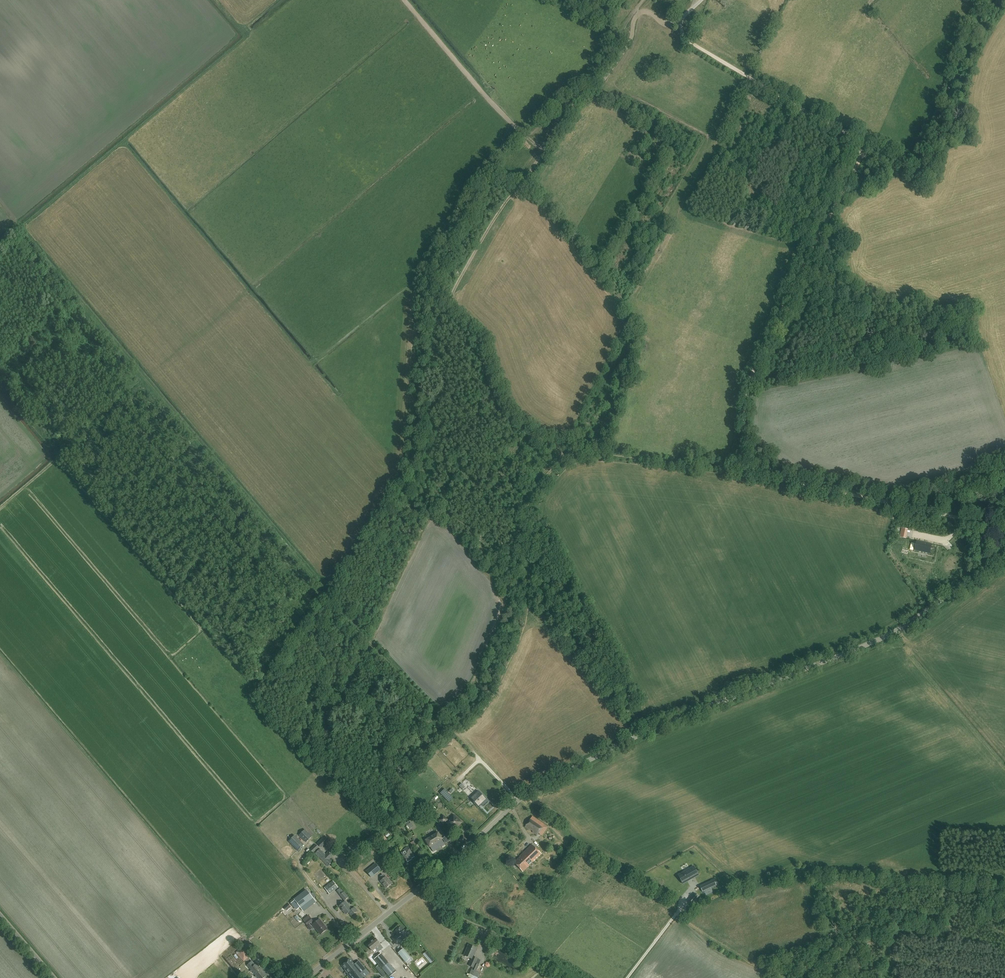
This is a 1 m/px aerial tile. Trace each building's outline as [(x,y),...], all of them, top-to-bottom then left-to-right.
[(915,550),(930,553),(932,544),(917,541),(915,550)] [(445,789),(440,793),(448,802),(453,798),(445,789)] [(470,798),(480,808),(481,808),(479,807),(482,805),(483,806),(488,801),(478,791),(470,798)] [(454,830),(461,822),(454,816),(449,821),(443,816),(439,820),(444,824),(446,822),(454,830)] [(538,834),(542,836),(548,827),(532,816),(525,826),(537,835),(538,834)] [(305,842),(312,836),(305,830),(299,836),(302,838),(305,842)] [(442,847),(445,845),(442,839),(438,832),(425,840),(429,847),(430,847),(433,852),(437,850),(436,849),(441,846),(442,847)] [(303,844),(294,835),(289,841),(298,850),(303,844)] [(370,844),(376,839),(372,835),(366,840),(370,844)] [(326,842),(323,838),(318,844),(321,847),(326,842)] [(362,849),(356,841),(346,849),(352,856),(362,849)] [(549,851),(555,847),(552,842),(545,846),(549,851)] [(313,853),(319,847),(316,844),(310,850),(313,853)] [(528,867),(541,854),(532,844),(520,856),(521,856),(514,862),(523,871),(527,867),(528,867)] [(411,859),(414,857),(411,851),(409,847),(401,851),(403,855),(407,862),(411,860),(411,859)] [(333,862),(330,860),(330,859),(332,857),(328,852),(326,855),(320,849),(315,854),(319,858),(320,857),(328,866),(333,862)] [(381,870),(375,863),(366,871),(371,878),(381,870)] [(694,866),(678,875),(683,884),(698,875),(694,866)] [(386,888),(392,884),(386,877),(385,878),(382,875),(380,877),(383,879),(380,881),(386,888)] [(700,886),(699,886),(702,892),(703,892),(716,886),(713,879),(713,880),(700,886)] [(329,894),(338,887),(333,881),(324,888),(329,894)] [(298,904),(301,908),(313,898),(307,889),(294,899),(295,901),(291,904),(294,907),(298,904)] [(344,901),(349,897),(344,892),(340,895),(344,901)] [(355,907),(352,910),(345,902),(339,906),(346,915),(349,912),(351,916),(357,911),(355,907)] [(320,934),(327,929),(319,919),(314,923),(310,918),(305,922),(307,925),(310,923),(312,925),(314,929),(315,928),(320,934)] [(402,941),(408,936),(401,927),(395,932),(398,935),(396,937),(395,936),(393,939),(397,944),(402,940),(402,941)] [(323,945),(330,949),(335,940),(328,936),(323,945)] [(377,951),(382,947),(380,945),(380,944),(375,938),(367,945),(372,951),(375,948),(377,951)] [(473,957),(477,948),(469,945),(464,955),(472,959),(469,966),(473,967),(472,970),(476,971),(479,964),(476,963),(478,958),(473,957)] [(244,961),(249,956),(242,947),(236,952),(244,961)] [(398,953),(406,962),(411,958),(403,949),(398,953)] [(381,954),(375,959),(390,977),(396,972),(381,954)] [(369,973),(359,961),(355,964),(350,959),(343,965),(346,970),(345,971),(348,974),(347,974),(350,977),(364,977),(369,973)] [(250,969),(258,977),(263,977),(267,975),(261,968),(260,969),(256,964),(254,966),(250,962),(247,965),(250,969)] [(468,977),(471,977),(478,977),(480,973),(472,969),(468,977)]
